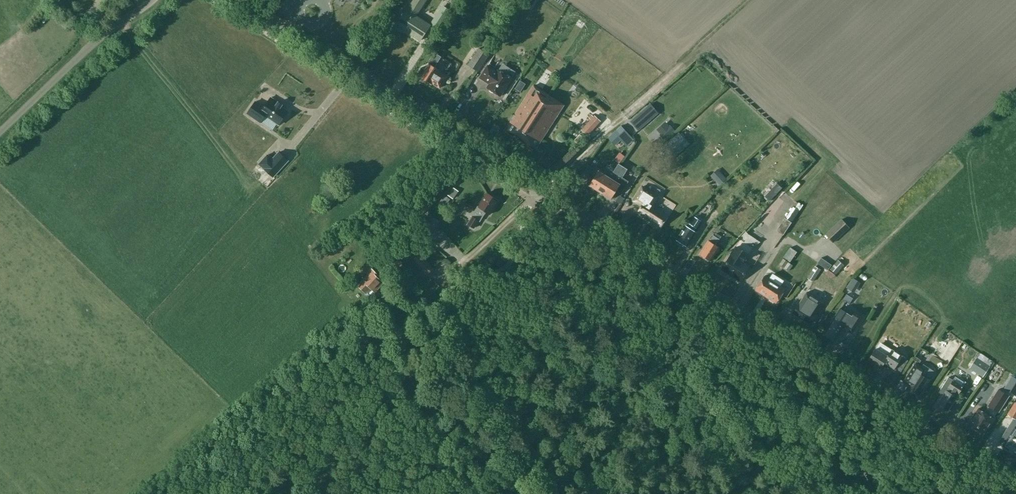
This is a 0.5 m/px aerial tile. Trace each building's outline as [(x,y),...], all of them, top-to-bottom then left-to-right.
[(407,10),(407,9),(397,24),(405,29),(404,30),(420,40),(430,25),(416,15),(426,0),(413,0),(407,10)] [(529,12),(536,0),(527,0),(522,8),(529,12)] [(444,6),(432,24),(438,29),(450,10),(444,6)] [(512,22),(511,21),(506,30),(512,33),(517,25),(515,24),(517,21),(514,19),(512,22)] [(469,66),(478,72),(489,54),(480,49),(469,66)] [(447,76),(444,74),(452,63),(434,52),(428,63),(429,64),(425,70),(421,67),(416,75),(420,78),(421,77),(431,83),(432,82),(440,87),(447,76)] [(479,78),(489,84),(487,87),(500,96),(511,79),(498,70),(497,71),(487,65),(479,78)] [(525,84),(520,80),(515,88),(520,92),(525,84)] [(540,91),(533,86),(505,131),(520,140),(549,95),(541,90),(540,91)] [(513,104),(518,96),(512,92),(507,100),(513,104)] [(564,105),(549,95),(520,140),(535,150),(564,105)] [(278,102),(271,97),(264,107),(255,101),(247,113),(261,122),(265,115),(279,125),(283,118),(286,118),(288,115),(287,112),(288,111),(278,104),(278,102)] [(581,128),(588,135),(600,121),(593,115),(581,128)] [(620,139),(625,145),(633,138),(621,125),(616,130),(617,131),(610,137),(615,143),(620,139)] [(659,134),(664,140),(674,130),(669,125),(659,134)] [(635,137),(649,150),(655,144),(640,132),(635,137)] [(679,133),(660,149),(670,160),(689,144),(679,133)] [(622,149),(617,159),(623,163),(629,153),(622,149)] [(272,158),(267,154),(258,164),(273,178),(289,161),(279,151),(272,158)] [(613,172),(612,171),(614,168),(610,166),(609,167),(608,166),(603,174),(598,171),(589,184),(591,185),(591,187),(594,188),(596,188),(600,191),(613,172)] [(613,172),(600,191),(605,194),(605,196),(608,197),(610,197),(611,198),(617,190),(621,193),(628,181),(620,176),(621,175),(620,174),(621,172),(615,168),(613,172)] [(726,179),(718,169),(711,175),(719,185),(726,179)] [(762,192),(770,201),(783,190),(776,181),(762,192)] [(642,186),(636,196),(641,199),(645,201),(638,212),(652,221),(651,223),(659,228),(667,215),(651,205),(658,196),(647,189),(642,186)] [(498,197),(493,194),(492,196),(487,193),(479,207),(477,206),(471,216),(473,216),(468,224),(474,228),(478,220),(480,221),(486,212),(490,214),(490,212),(492,211),(493,209),(498,200),(497,199),(498,197)] [(788,195),(780,194),(779,203),(787,203),(788,195)] [(439,203),(444,206),(449,199),(444,196),(439,203)] [(792,206),(785,217),(792,221),(799,210),(792,206)] [(412,226),(427,238),(439,222),(429,214),(421,225),(416,221),(412,226)] [(687,246),(696,232),(694,231),(700,221),(694,217),(690,224),(688,227),(685,225),(676,239),(687,246)] [(792,221),(785,217),(777,230),(783,235),(792,221)] [(842,219),(825,234),(833,242),(849,227),(842,219)] [(715,245),(719,239),(713,235),(709,241),(708,240),(699,254),(704,257),(704,258),(708,261),(709,260),(710,261),(719,247),(715,245)] [(722,268),(728,272),(730,273),(730,272),(741,278),(748,266),(743,263),(746,257),(745,252),(736,246),(731,255),(722,268)] [(790,247),(783,257),(790,261),(797,251),(790,247)] [(414,259),(427,272),(428,273),(433,268),(419,253),(414,259)] [(828,270),(828,269),(831,265),(821,257),(817,263),(828,270)] [(779,264),(784,267),(788,261),(783,258),(779,264)] [(844,265),(838,259),(830,269),(836,274),(844,265)] [(788,261),(784,267),(789,271),(793,265),(788,261)] [(820,269),(815,266),(808,278),(813,281),(820,269)] [(366,273),(368,275),(358,285),(366,293),(370,288),(374,292),(384,283),(379,279),(381,277),(371,267),(366,273)] [(828,269),(828,270),(825,273),(832,278),(835,274),(828,269)] [(783,280),(773,273),(769,279),(764,275),(755,289),(776,303),(785,289),(780,286),(783,280)] [(816,314),(815,313),(822,302),(806,292),(799,303),(793,313),(810,323),(816,314)] [(852,316),(840,308),(833,319),(824,333),(835,339),(842,328),(852,334),(863,316),(854,311),(852,316)] [(950,344),(954,349),(960,344),(955,339),(950,344)] [(894,368),(902,356),(879,342),(868,360),(880,368),(884,361),(894,368)] [(978,355),(972,363),(986,372),(991,364),(978,355)] [(920,393),(929,379),(934,371),(923,364),(921,367),(915,363),(907,377),(907,376),(904,381),(910,385),(909,386),(914,390),(914,391),(917,393),(918,392),(920,393)] [(963,386),(947,376),(937,392),(943,395),(937,404),(948,411),(956,397),(963,386)] [(989,425),(990,425),(995,417),(994,416),(997,411),(998,412),(1009,395),(998,389),(988,405),(984,412),(977,408),(972,417),(973,417),(969,425),(983,434),(989,425)] [(1007,414),(1015,419),(1015,402),(1015,401),(1007,414)] [(1013,418),(998,443),(1002,445),(1015,454),(1015,420),(1013,418)]
